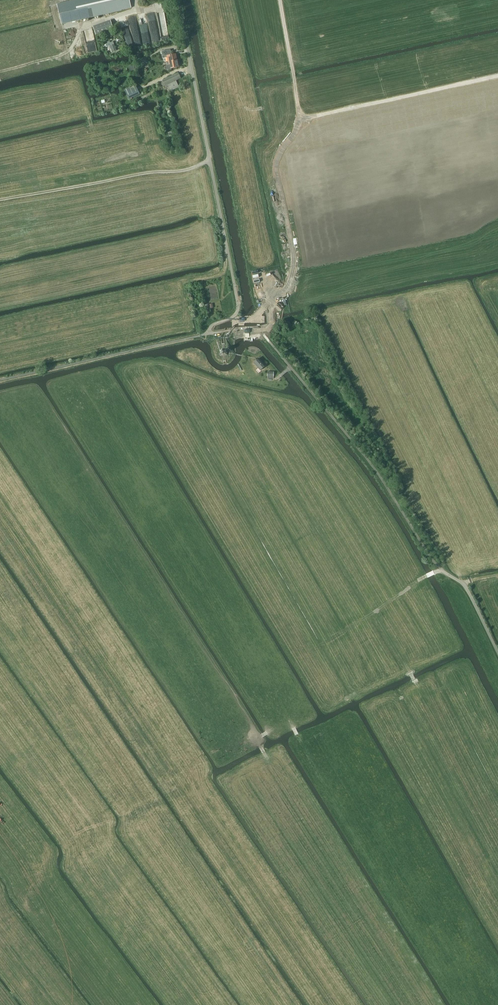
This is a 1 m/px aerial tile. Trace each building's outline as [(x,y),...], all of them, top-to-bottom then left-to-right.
[(58,4),(62,24),(79,20),(92,17),(131,8),(129,0),(77,0),(75,0),(58,4)] [(111,20),(93,27),(96,35),(114,29),(111,20)] [(116,50),(113,42),(110,43),(110,41),(107,42),(108,43),(106,44),(107,47),(110,46),(112,52),(116,50)] [(163,57),(167,56),(168,59),(168,62),(177,60),(176,57),(176,54),(172,55),(171,50),(162,51),(163,57)] [(168,65),(167,65),(168,70),(172,70),(171,69),(180,67),(178,60),(177,60),(168,62),(167,62),(168,65)] [(179,73),(162,80),(165,86),(168,92),(179,87),(176,81),(181,78),(179,73)] [(136,84),(124,90),(129,100),(140,94),(136,84)] [(254,363),(261,370),(265,366),(259,358),(254,363)]
